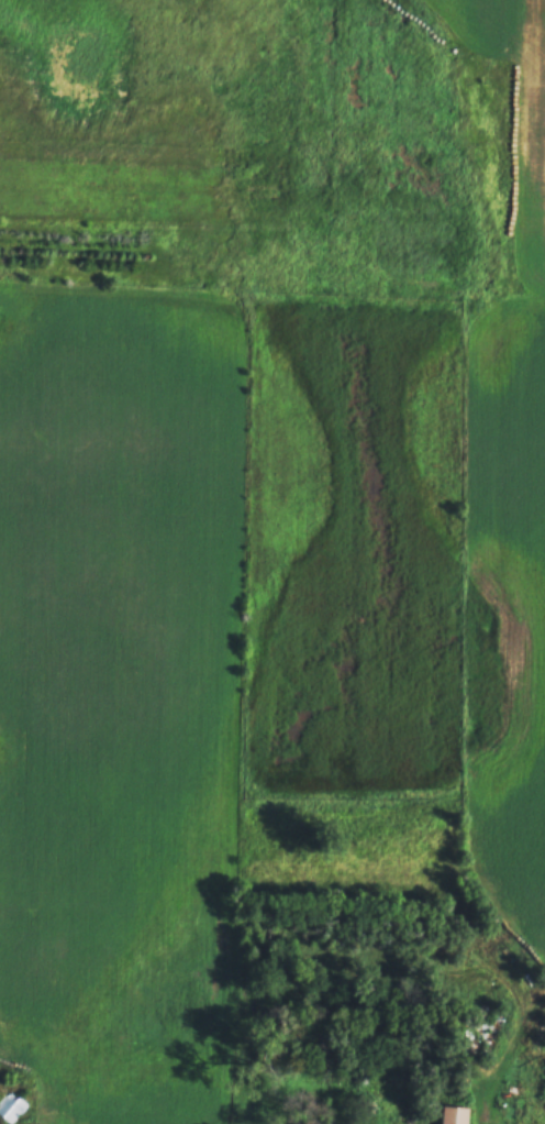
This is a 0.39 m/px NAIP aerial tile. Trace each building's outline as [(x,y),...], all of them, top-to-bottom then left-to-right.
[(465,1108),(439,1108),(438,1123),(465,1123),(465,1108)]
